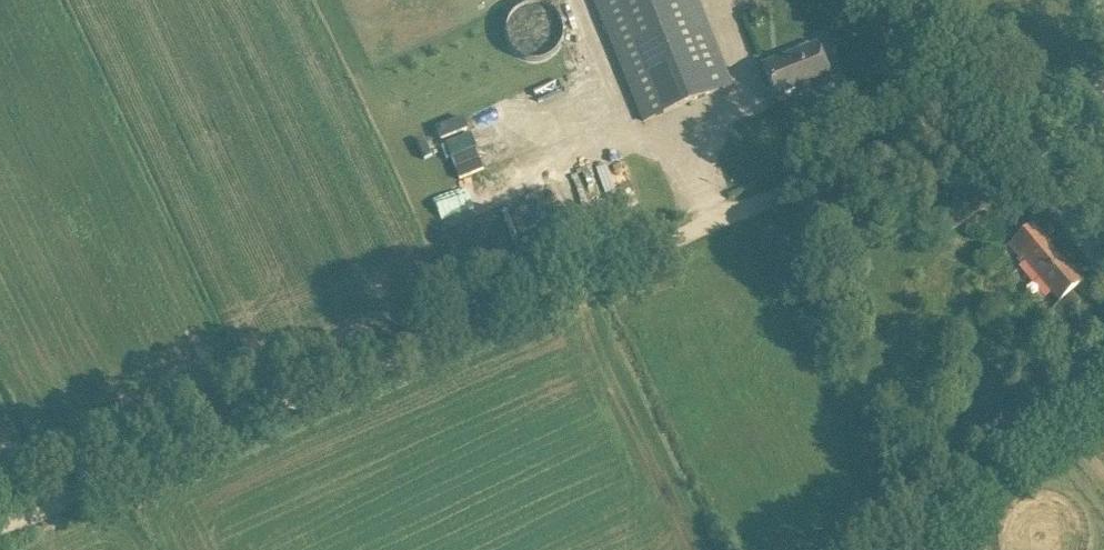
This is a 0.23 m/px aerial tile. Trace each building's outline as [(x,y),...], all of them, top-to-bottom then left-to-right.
[(644,121),(732,86),(697,0),(595,0),(644,121)] [(763,68),(778,104),(831,83),(817,46),(763,68)] [(435,124),(449,176),(476,169),(462,117),(435,124)] [(1051,313),(1063,323),(1080,302),(1071,293),(1082,284),(1033,226),(1009,246),(1021,261),(1023,259),(1060,302),(1051,313)]
